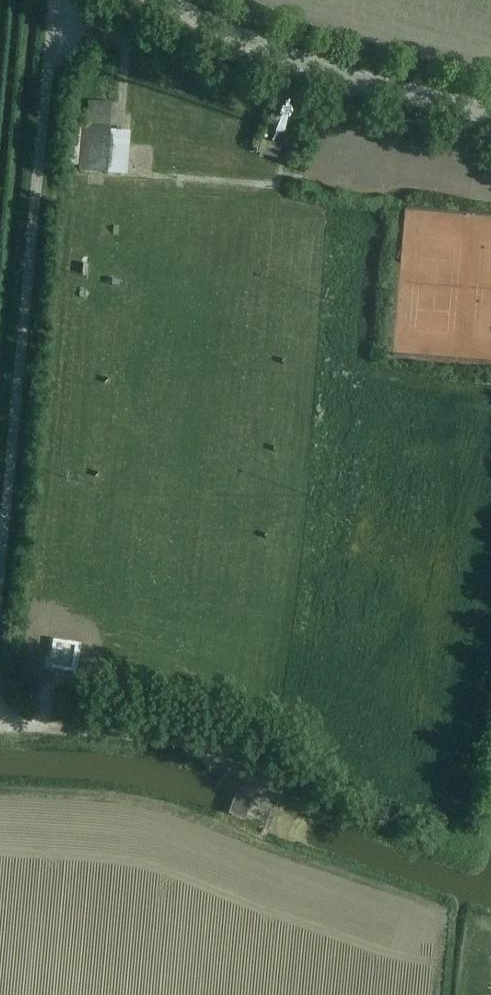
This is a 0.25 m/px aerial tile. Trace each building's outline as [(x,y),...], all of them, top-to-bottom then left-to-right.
[(103,114),(104,92),(82,91),(81,112),(103,114)] [(107,173),(110,129),(84,127),(81,171),(107,173)] [(278,159),(281,147),(262,142),(259,154),(278,159)] [(250,801),(236,796),(230,814),(244,819),(250,801)]
